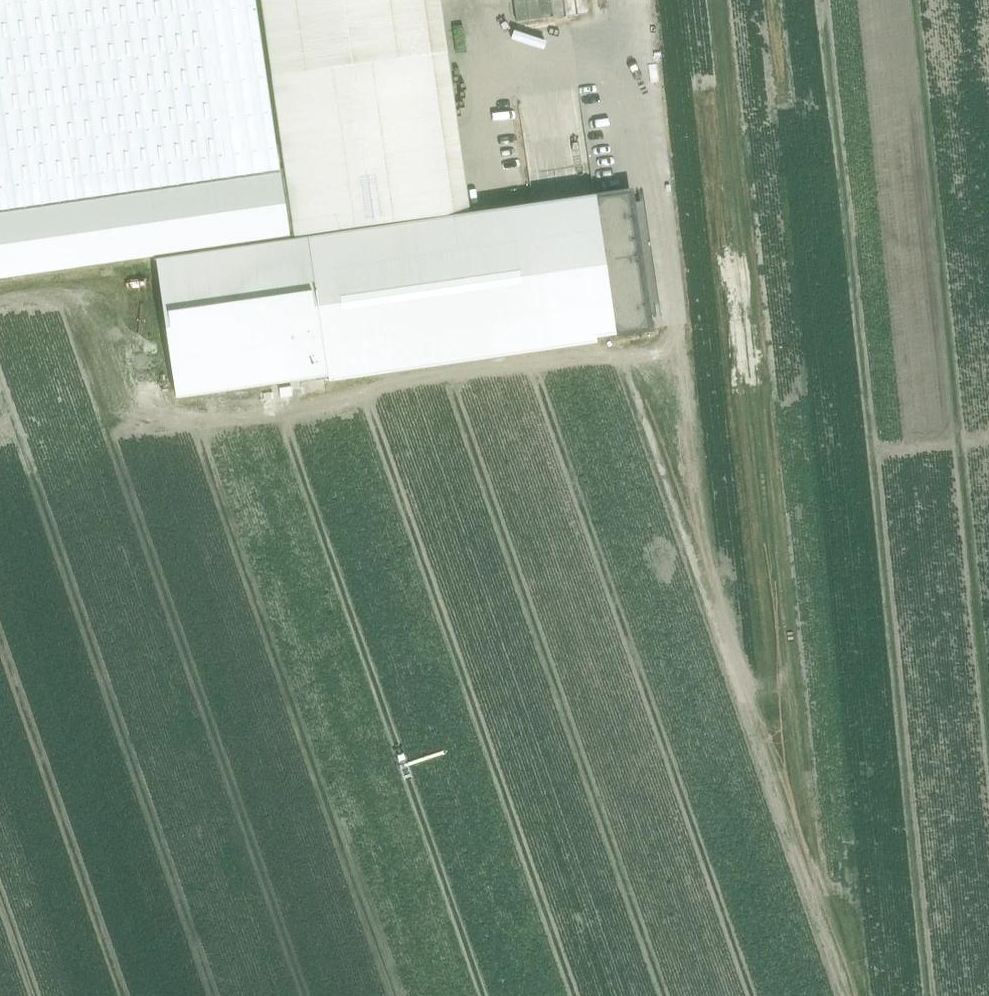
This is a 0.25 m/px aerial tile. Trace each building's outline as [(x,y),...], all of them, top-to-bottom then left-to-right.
[(259,0),(0,0),(0,278),(155,256),(174,395),(649,329),(631,190),(453,215),(294,237),(259,0)] [(272,77),(294,237),(453,215),(423,0),(261,0),(272,77)] [(541,17),(586,16),(586,0),(541,0),(541,17)] [(478,43),(470,8),(460,10),(468,45),(478,43)] [(558,184),(540,128),(522,134),(539,189),(558,184)]
